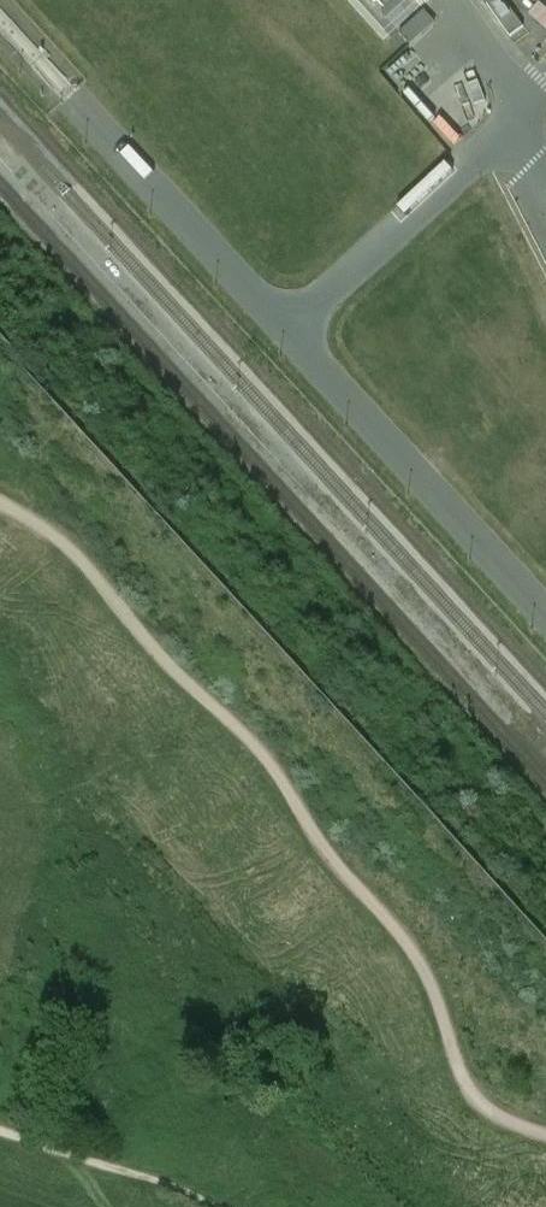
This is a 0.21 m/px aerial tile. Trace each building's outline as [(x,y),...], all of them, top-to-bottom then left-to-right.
[(386,15),(403,0),(373,0),(386,15)] [(483,2),(507,35),(518,25),(501,0),(486,0),(483,2)] [(434,20),(421,8),(396,32),(409,45),(434,20)]
